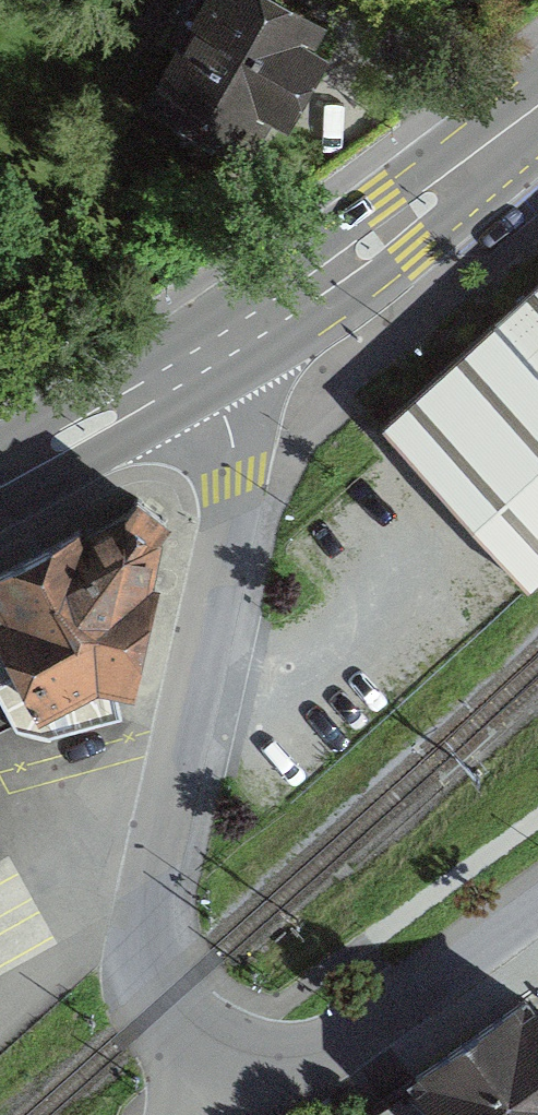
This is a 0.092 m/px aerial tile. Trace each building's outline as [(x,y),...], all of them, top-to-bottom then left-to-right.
[(285,0),(205,0),(153,98),(246,147),(316,17),(285,0)] [(379,425),(525,587),(537,576),(537,283),(379,425)] [(0,574),(0,590),(13,614),(0,621),(0,625),(12,648),(0,654),(0,701),(15,730),(49,738),(121,719),(112,677),(128,681),(150,587),(141,585),(153,537),(165,521),(138,501),(125,517),(82,540),(79,533),(0,574)] [(521,988),(387,1078),(412,1114),(537,1114),(537,1013),(521,988)]
